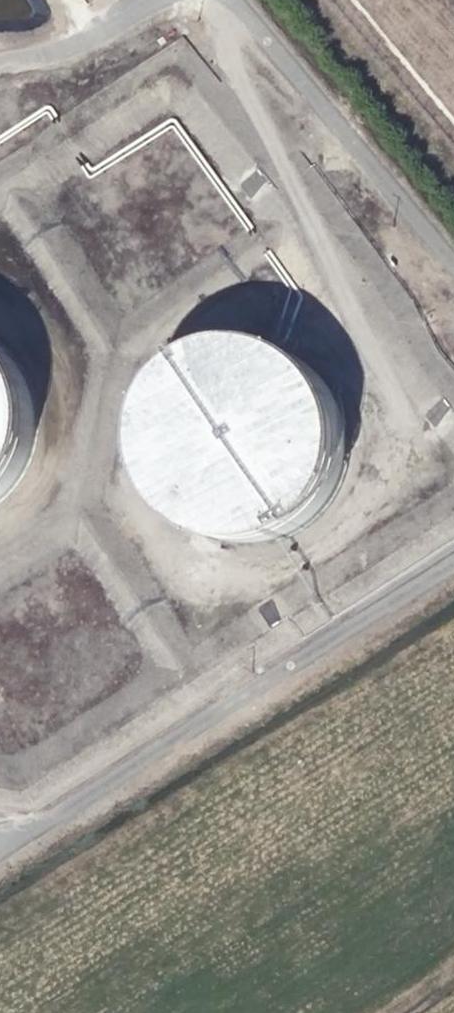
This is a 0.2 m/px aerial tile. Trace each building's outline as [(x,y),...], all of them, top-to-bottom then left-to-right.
[(169,386),(163,395),(154,415),(148,438),(148,454),(150,467),(154,482),(160,496),(166,505),(173,514),(181,522),(194,533),(216,544),(227,547),(243,549),(257,550),(273,547),(289,543),(301,537),(325,520),(335,505),(343,491),(348,479),(352,463),(353,451),(352,434),(349,419),(345,408),(339,396),(331,384),(321,374),(309,363),(293,354),(280,350),(262,346),(238,346),(218,350),(212,352),(205,356),(194,362),(186,368),(178,375),(169,386)] [(3,458),(7,442),(8,430),(7,414),(4,398),(0,387),(0,386),(0,467),(3,458)]
